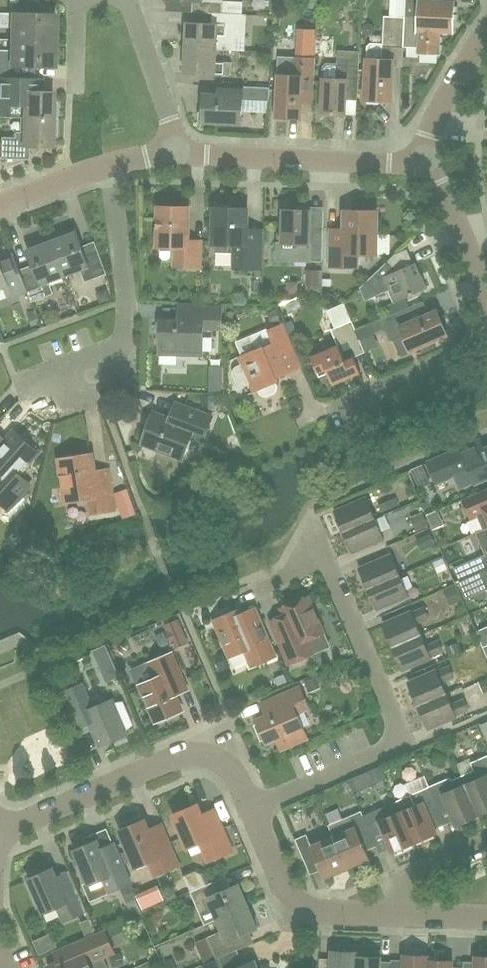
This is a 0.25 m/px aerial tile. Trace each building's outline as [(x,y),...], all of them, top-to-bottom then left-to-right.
[(165,1),(192,2),(192,13),(212,13),(243,15),(243,2),(223,1),(223,0),(165,0),(165,1)] [(382,9),(399,9),(399,0),(383,0),(382,9)] [(404,45),(404,47),(420,48),(419,54),(438,55),(439,32),(452,32),(453,4),(430,3),(430,0),(406,0),(405,17),(404,45)] [(252,22),(266,22),(266,6),(252,6),(252,22)] [(54,41),(55,14),(0,12),(0,27),(13,27),(12,40),(54,41)] [(247,15),(243,15),(212,13),(212,19),(212,24),(187,22),(185,48),(217,50),(233,51),(234,38),(246,39),(247,15)] [(367,47),(366,60),(365,100),(390,101),(392,67),(393,45),(404,45),(405,17),(389,16),(384,16),(383,44),(372,44),(367,47)] [(54,41),(12,40),(12,50),(0,50),(0,78),(26,79),(26,77),(7,77),(7,71),(8,64),(53,66),(54,41)] [(216,62),(217,50),(185,48),(184,74),(231,77),(232,63),(216,62)] [(302,119),(302,104),(308,104),(313,104),(315,59),(314,59),(315,51),(295,50),(295,58),(294,58),(294,76),(277,75),(275,118),(302,119)] [(358,71),(359,71),(360,51),(337,50),(337,65),(326,64),(322,67),(320,114),(345,115),(346,101),(351,101),(357,101),(358,71)] [(26,77),(26,79),(0,78),(0,106),(22,106),(21,118),(56,119),(57,103),(53,100),(53,92),(44,92),(44,85),(44,78),(32,78),(26,77)] [(269,102),(269,88),(216,86),(216,91),(215,96),(203,96),(202,122),(241,124),(242,100),(269,102)] [(29,145),(51,146),(51,137),(52,137),(56,135),(56,119),(21,118),(21,131),(15,131),(15,137),(1,137),(1,158),(29,159),(29,145)] [(188,208),(158,207),(157,247),(174,248),(173,267),(200,267),(201,241),(194,241),(187,241),(188,208)] [(215,252),(234,253),(234,269),(259,269),(260,231),(253,231),(245,230),(246,209),(214,208),(213,244),(216,244),(215,252)] [(310,228),(311,211),(282,210),(281,243),(297,244),(297,261),(322,262),(323,229),(317,228),(310,228)] [(376,212),(344,211),(344,230),(337,230),(331,230),(330,267),(356,267),(356,255),(375,255),(376,212)] [(52,242),(65,276),(80,271),(84,283),(106,275),(94,243),(88,245),(81,247),(76,233),(52,242)] [(49,282),(65,276),(52,242),(27,251),(33,266),(27,268),(19,271),(27,292),(31,303),(53,295),(49,282)] [(0,257),(0,289),(4,287),(8,299),(27,292),(19,271),(12,253),(5,255),(0,257)] [(366,282),(378,295),(388,290),(393,303),(385,306),(389,316),(409,307),(405,297),(426,288),(414,263),(395,272),(391,268),(386,263),(366,282)] [(306,269),(306,293),(321,287),(321,270),(318,270),(306,269)] [(202,356),(203,329),(221,330),(222,306),(193,305),(193,320),(177,320),(160,319),(159,355),(202,356)] [(447,336),(436,310),(420,317),(417,311),(415,305),(409,307),(389,316),(380,320),(389,342),(403,336),(410,352),(447,336)] [(357,335),(355,330),(351,322),(334,329),(330,331),(336,346),(310,357),(317,374),(326,370),(332,386),(361,374),(354,358),(346,339),(357,335)] [(278,386),(277,384),(280,383),(278,378),(296,370),(303,368),(285,323),(267,330),(273,344),(264,348),(263,346),(238,357),(238,358),(239,357),(242,364),(235,367),(232,371),(232,374),(235,383),(238,386),(242,386),(250,383),(253,392),(252,392),(253,394),(258,391),(260,394),(263,396),(267,397),(275,394),(278,390),(278,386)] [(357,335),(359,339),(376,332),(372,323),(355,330),(357,335)] [(201,442),(211,416),(176,403),(173,410),(170,419),(153,412),(140,445),(181,461),(190,437),(201,442)] [(14,431),(6,440),(1,435),(0,434),(0,502),(8,509),(30,485),(19,474),(38,453),(34,450),(37,447),(28,439),(25,442),(14,431)] [(466,445),(427,462),(437,483),(469,469),(475,483),(486,477),(486,447),(470,455),(468,450),(466,445)] [(94,471),(91,454),(60,459),(66,502),(90,498),(92,514),(115,511),(108,469),(102,470),(94,471)] [(462,499),(471,518),(477,515),(483,530),(486,528),(486,488),(462,499)] [(343,531),(374,518),(365,497),(334,510),(343,531)] [(401,507),(407,521),(421,515),(415,502),(401,507)] [(374,518),(343,531),(352,553),(384,539),(374,518)] [(483,530),(475,533),(485,555),(454,568),(458,580),(478,571),(486,567),(486,528),(483,530)] [(437,551),(450,548),(447,536),(435,538),(437,551)] [(367,588),(399,575),(390,554),(358,567),(367,588)] [(486,591),(486,567),(478,571),(486,591)] [(399,575),(367,588),(377,610),(408,596),(399,575)] [(308,597),(301,600),(298,598),(289,602),(288,605),(282,608),(285,615),(278,618),(271,621),(289,664),(309,655),(303,641),(323,632),(308,597)] [(468,619),(479,618),(478,603),(466,604),(468,619)] [(249,608),(242,611),(241,609),(213,621),(229,658),(243,651),(250,668),(277,657),(266,632),(255,606),(249,608)] [(392,647),(421,634),(416,623),(428,618),(423,607),(411,612),(383,624),(392,647)] [(421,634),(392,647),(402,669),(431,657),(430,657),(443,651),(442,651),(438,640),(425,646),(421,634)] [(181,710),(175,696),(182,693),(188,691),(172,653),(148,663),(155,678),(140,685),(156,722),(181,710)] [(418,705),(446,693),(441,682),(453,677),(449,666),(437,671),(436,670),(408,683),(418,705)] [(92,708),(88,697),(82,682),(62,691),(69,705),(78,727),(83,725),(89,723),(99,746),(127,734),(126,731),(133,724),(123,701),(114,702),(112,699),(92,708)] [(283,708),(265,716),(256,720),(266,744),(276,739),(281,750),(286,748),(308,739),(303,728),(297,713),(309,708),(300,687),(278,696),(283,708)] [(446,693),(418,705),(428,728),(456,716),(456,715),(468,710),(463,699),(451,704),(446,693)] [(478,725),(486,744),(486,722),(478,725)] [(465,784),(478,815),(486,811),(486,755),(470,762),(473,770),(461,775),(465,784)] [(404,786),(422,779),(418,768),(400,775),(404,786)] [(429,787),(438,807),(442,805),(447,803),(456,824),(478,815),(465,784),(461,775),(451,780),(450,778),(429,787)] [(429,787),(409,795),(396,801),(400,812),(414,843),(436,833),(427,813),(433,810),(438,808),(438,807),(429,787)] [(400,812),(396,801),(382,807),(363,815),(369,830),(372,836),(378,834),(383,832),(392,852),(395,851),(396,855),(408,850),(406,846),(414,843),(400,812)] [(232,851),(221,825),(224,824),(216,807),(208,811),(201,814),(197,804),(173,814),(187,848),(200,842),(208,861),(232,851)] [(328,825),(333,837),(346,868),(368,858),(358,835),(364,832),(369,830),(363,815),(361,811),(328,825)] [(178,865),(168,842),(163,822),(156,825),(147,829),(144,820),(120,830),(136,867),(149,861),(155,875),(178,865)] [(346,868),(333,837),(311,846),(306,834),(295,839),(303,858),(309,856),(314,853),(324,877),(346,868)] [(101,849),(97,840),(74,850),(89,885),(104,878),(110,892),(130,883),(114,843),(108,846),(101,849)] [(64,922),(87,912),(70,871),(63,874),(56,877),(52,868),(28,879),(43,913),(57,907),(64,922)] [(217,919),(248,906),(238,884),(214,894),(212,889),(209,883),(190,892),(199,913),(212,908),(217,919)] [(257,928),(248,906),(217,919),(222,931),(208,937),(217,959),(238,950),(235,944),(233,939),(250,931),(257,928)] [(71,945),(54,952),(56,957),(58,962),(48,967),(108,967),(103,956),(114,951),(105,930),(71,944),(71,945)] [(356,956),(356,952),(331,951),(331,967),(355,967),(356,956)] [(428,960),(428,956),(404,955),(403,967),(427,967),(428,960)] [(380,958),(356,956),(355,967),(380,967),(380,958)] [(475,956),(475,967),(486,967),(486,957),(475,956)] [(205,964),(201,965),(203,967),(219,967),(216,959),(205,964)] [(255,960),(235,967),(258,967),(255,960)] [(452,961),(428,960),(427,967),(452,967),(452,961)]
